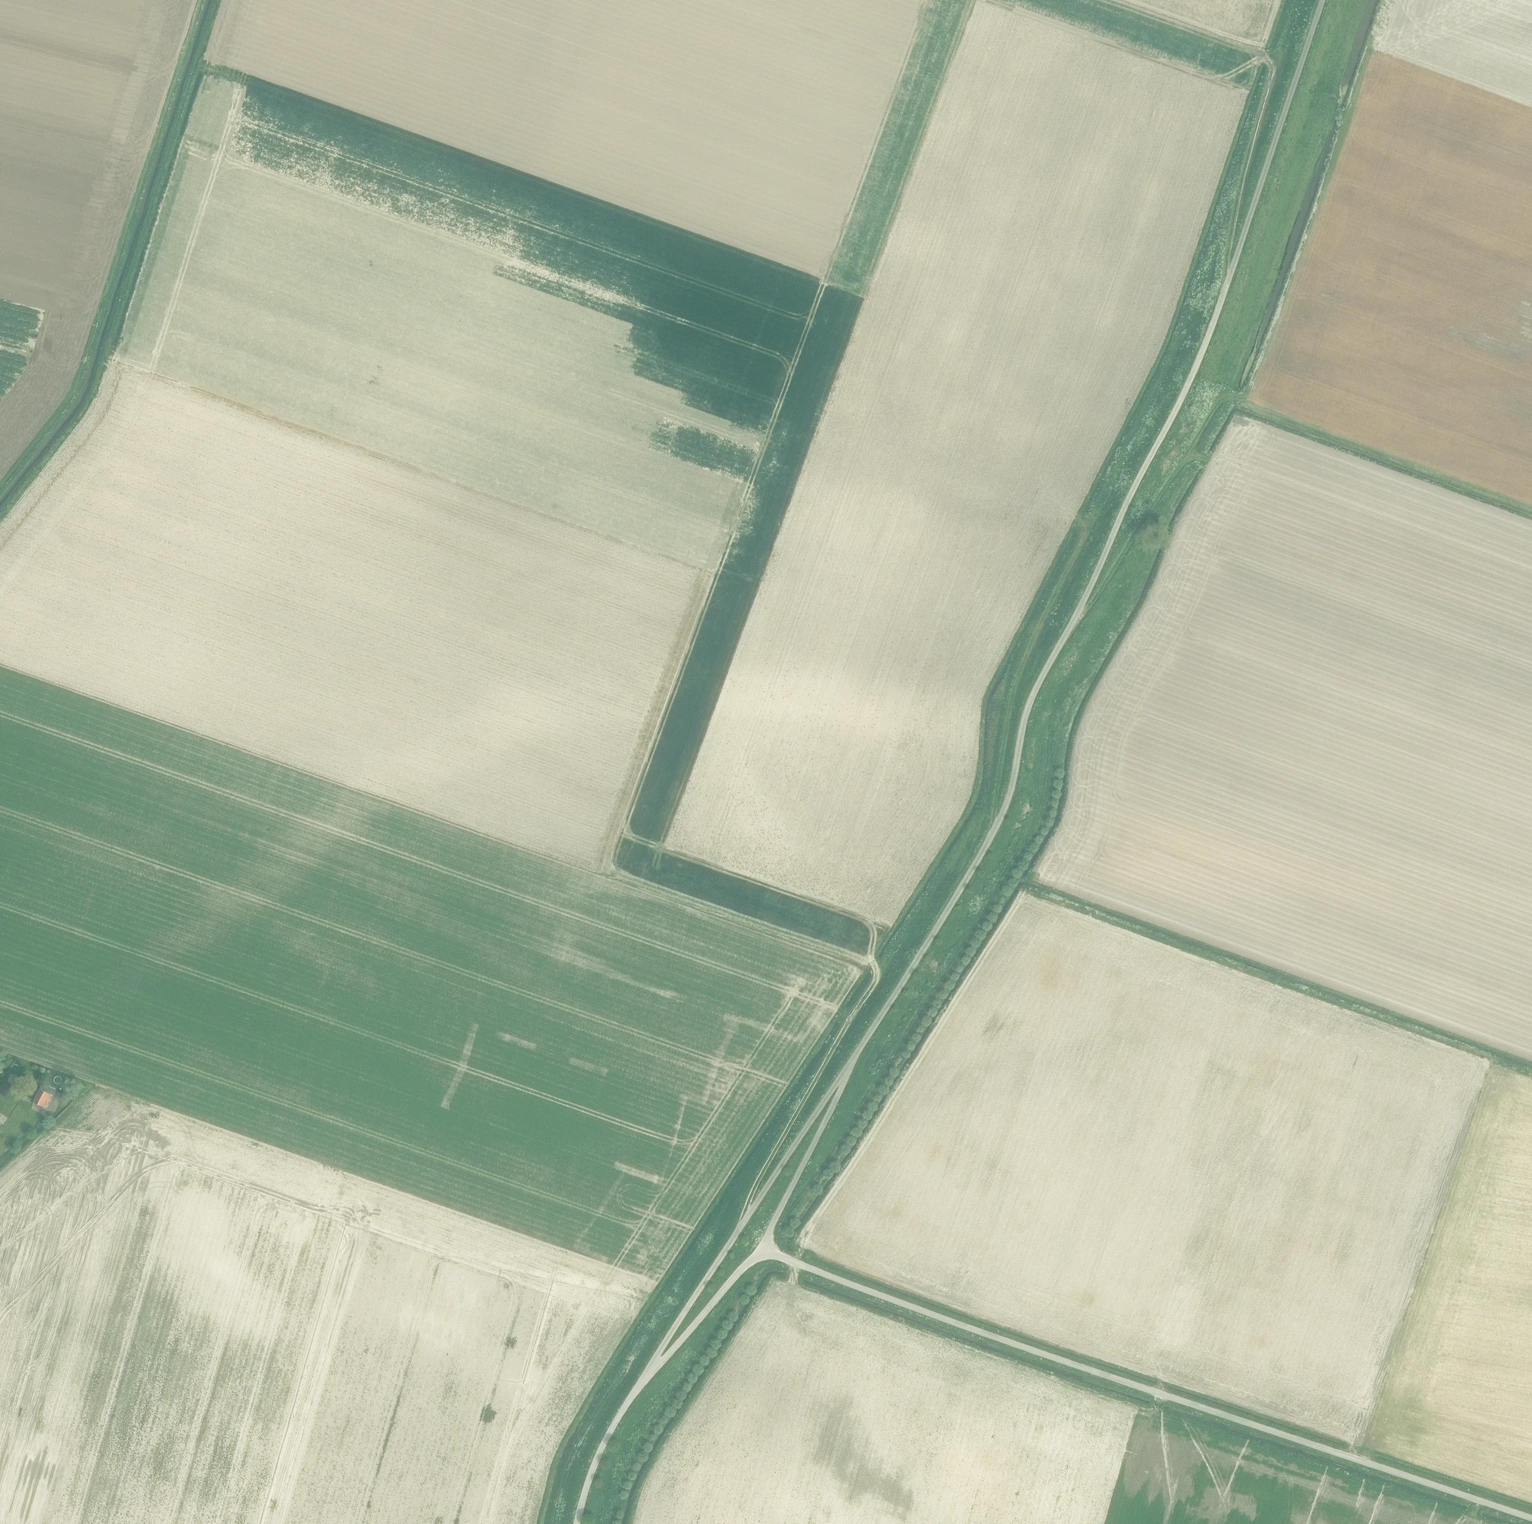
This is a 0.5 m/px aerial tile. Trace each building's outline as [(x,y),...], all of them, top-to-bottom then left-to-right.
[(45,1108),(55,1089),(46,1084),(44,1086),(41,1085),(33,1101),(45,1108)]
